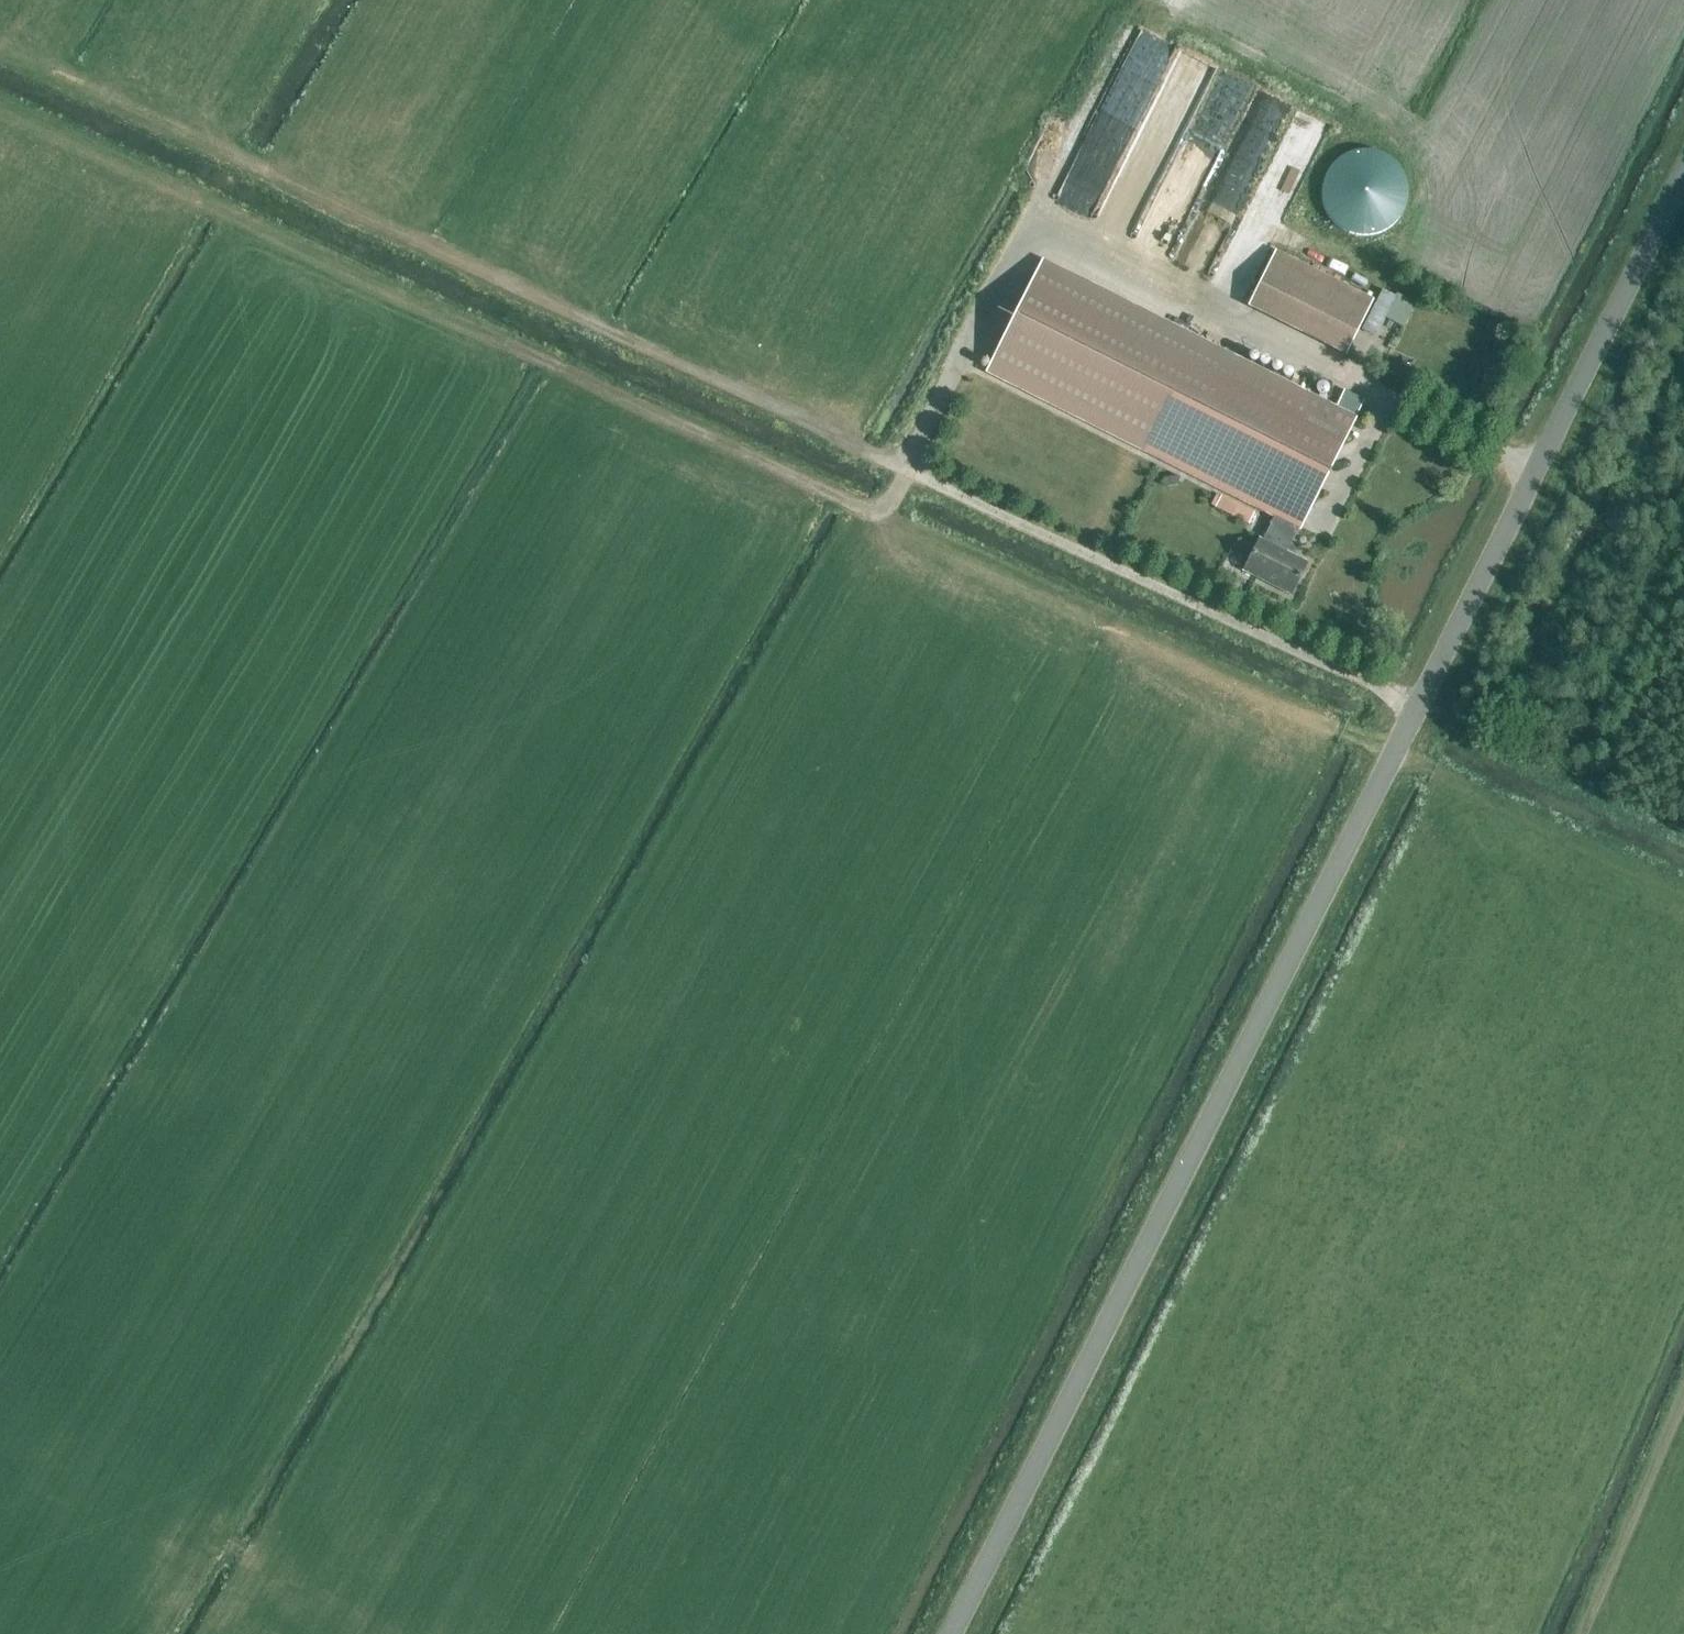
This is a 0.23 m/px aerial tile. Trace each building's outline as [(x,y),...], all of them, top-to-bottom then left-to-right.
[(1130,158),(1202,193),(1255,86),(1232,75),(1228,84),(1217,78),(1221,68),(1206,61),(1197,79),(1192,76),(1181,98),(1164,90),(1130,158)] [(1320,166),(1331,121),(1298,112),(1287,157),(1320,166)] [(1346,356),(1375,299),(1275,250),(1247,307),(1346,356)] [(1355,418),(1041,260),(985,371),(1274,516),(1261,541),(1257,539),(1240,572),(1290,597),(1307,564),(1285,553),(1297,528),(1299,529),(1355,418)] [(1388,288),(1377,315),(1409,328),(1420,301),(1388,288)] [(1253,523),(1259,510),(1226,493),(1220,506),(1253,523)]
